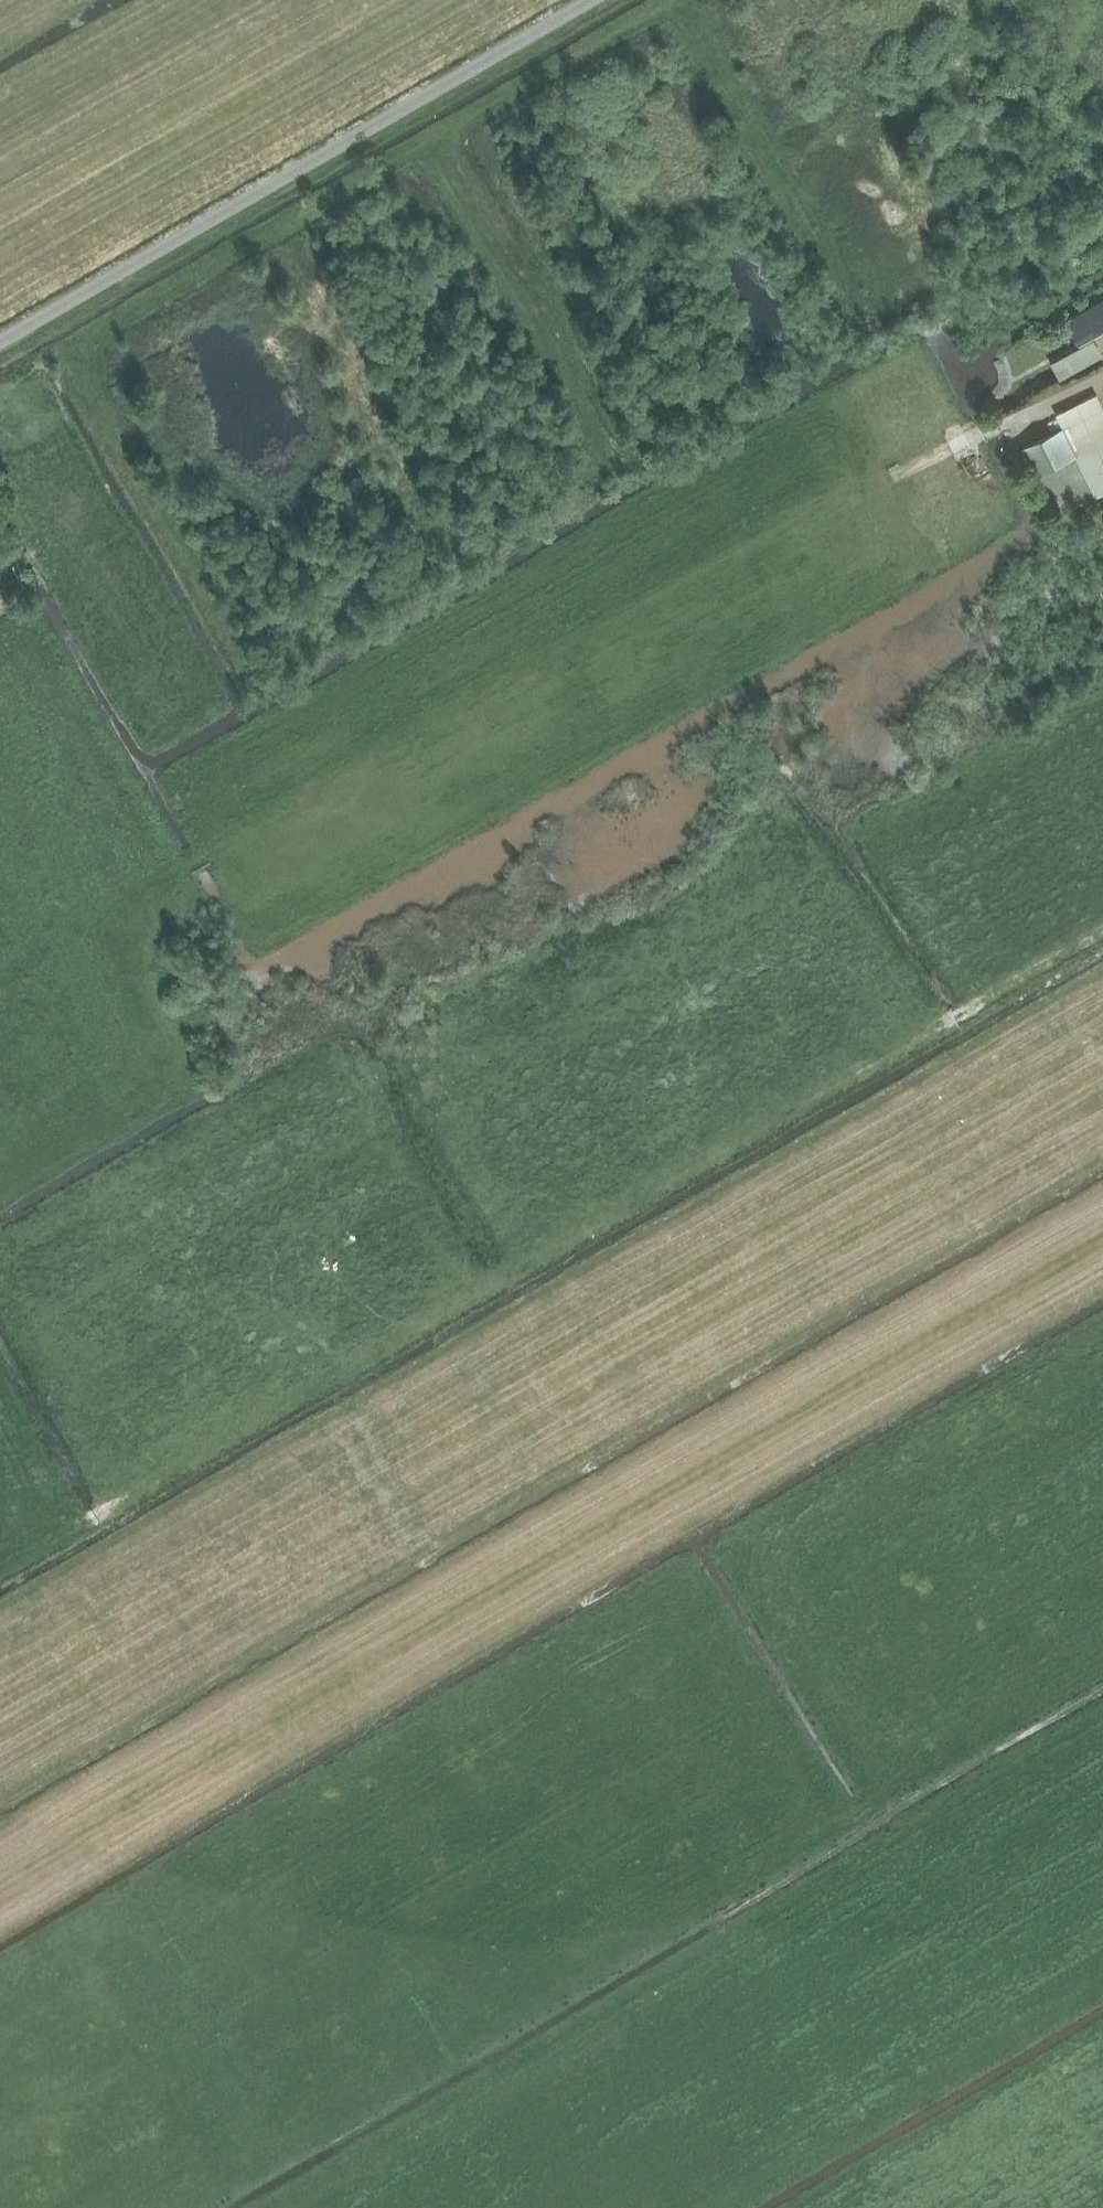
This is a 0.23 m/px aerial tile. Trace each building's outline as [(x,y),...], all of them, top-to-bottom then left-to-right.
[(1065,319),(1078,343),(1102,329),(1102,298),(1065,319)] [(1065,375),(1102,355),(1102,343),(1099,336),(1056,359),(1065,375)] [(1092,487),(1062,426),(1018,448),(1048,508),(1092,487)]
